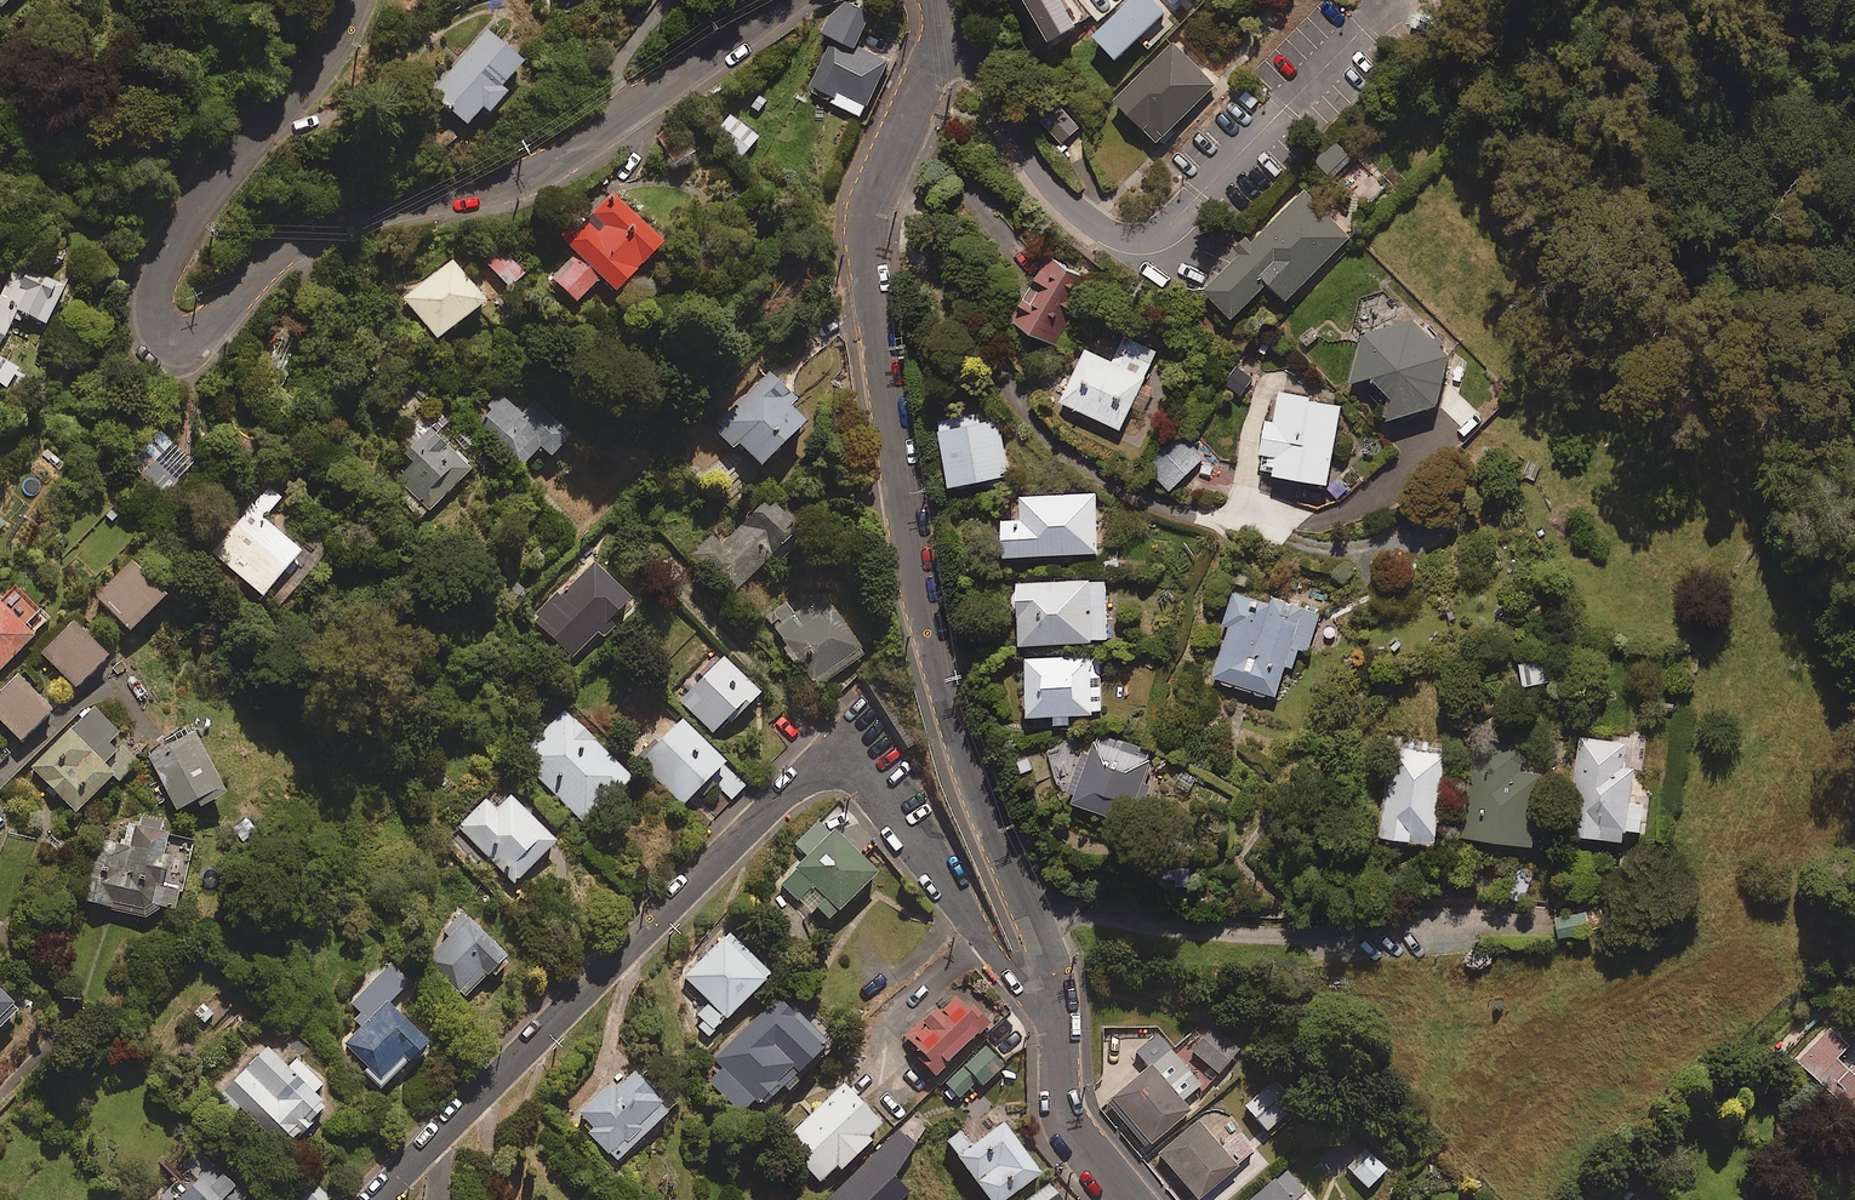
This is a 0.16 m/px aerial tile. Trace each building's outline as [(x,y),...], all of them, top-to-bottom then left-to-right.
[(2,18),(21,0),(0,0),(0,16),(2,18)] [(862,46),(876,19),(843,3),(826,39),(832,42),(807,94),(866,122),(895,62),(862,46)] [(527,74),(488,39),(430,103),(470,139),(485,121),(492,127),(510,107),(503,101),(527,74)] [(1171,40),(1111,98),(1154,143),(1214,84),(1171,40)] [(760,144),(733,114),(717,127),(745,158),(760,144)] [(1081,131),(1068,118),(1052,135),(1066,147),(1081,131)] [(1354,162),(1338,146),(1317,167),(1333,183),(1354,162)] [(1237,254),(1202,289),(1229,316),(1265,280),(1284,299),(1349,234),(1302,188),(1248,241),(1243,236),(1231,248),(1237,254)] [(668,253),(613,198),(592,220),(602,230),(549,283),(578,311),(602,287),(618,303),(668,253)] [(1096,279),(1054,260),(1021,328),(1063,348),(1096,279)] [(488,312),(452,263),(403,299),(438,348),(488,312)] [(527,282),(512,264),(495,277),(510,295),(527,282)] [(14,269),(0,298),(0,337),(5,340),(15,319),(48,334),(67,293),(14,269)] [(1158,349),(1096,325),(1062,410),(1125,434),(1158,349)] [(1362,343),(1355,391),(1377,386),(1397,405),(1390,431),(1443,414),(1454,365),(1417,328),(1362,343)] [(7,396),(21,378),(0,362),(0,391),(7,396)] [(765,480),(811,435),(793,417),(802,407),(770,375),(712,434),(736,458),(740,454),(765,480)] [(521,417),(505,399),(476,424),(521,476),(543,456),(552,467),(573,448),(535,404),(521,417)] [(1345,410),(1283,400),(1278,427),(1271,425),(1264,469),(1279,472),(1277,484),(1332,493),(1345,410)] [(1006,469),(999,411),(940,418),(947,476),(1006,469)] [(475,481),(432,437),(406,462),(413,469),(388,492),(424,529),(475,481)] [(173,451),(161,438),(135,463),(148,476),(173,451)] [(1205,462),(1187,445),(1154,479),(1173,497),(1205,462)] [(283,506),(266,489),(209,545),(265,603),(304,564),(265,524),(283,506)] [(1097,490),(1021,489),(1021,512),(1003,511),(1003,545),(1096,546),(1097,490)] [(730,592),(762,558),(772,568),(808,530),(768,491),(719,542),(711,533),(691,554),(730,592)] [(161,586),(128,555),(93,593),(126,624),(161,586)] [(592,555),(532,619),(575,660),(628,604),(633,609),(641,601),(592,555)] [(1105,580),(1016,581),(1017,639),(1106,638),(1105,580)] [(1319,606),(1231,589),(1214,677),(1277,689),(1283,661),(1294,663),(1297,645),(1311,647),(1319,606)] [(792,603),(769,618),(811,684),(865,650),(830,595),(799,615),(792,603)] [(0,596),(0,667),(36,632),(0,596)] [(109,654),(75,622),(43,656),(77,687),(109,654)] [(1100,648),(1025,650),(1026,707),(1053,706),(1054,716),(1069,716),(1069,706),(1101,705),(1100,648)] [(713,730),(723,718),(729,724),(759,689),(718,653),(678,700),(713,730)] [(1553,677),(1549,657),(1518,663),(1522,683),(1553,677)] [(18,676),(0,695),(0,720),(26,744),(56,711),(18,676)] [(101,759),(115,745),(106,736),(115,727),(92,704),(30,766),(72,808),(111,770),(101,759)] [(629,771),(563,708),(517,757),(583,820),(629,771)] [(680,799),(701,777),(727,801),(745,782),(719,758),(722,755),(679,715),(637,759),(680,799)] [(222,785),(190,727),(145,752),(177,810),(222,785)] [(1068,781),(1074,783),(1071,792),(1131,814),(1154,750),(1094,728),(1088,743),(1083,741),(1068,781)] [(1643,740),(1578,735),(1572,829),(1623,832),(1624,820),(1642,822),(1644,797),(1631,796),(1633,765),(1642,765),(1643,740)] [(1521,767),(1524,744),(1476,737),(1464,829),(1534,838),(1542,770),(1521,767)] [(1447,746),(1392,738),(1380,830),(1435,837),(1447,746)] [(554,834),(507,790),(493,804),(485,796),(457,825),(511,878),(554,834)] [(140,813),(137,823),(128,820),(123,842),(95,836),(80,899),(141,913),(155,907),(157,900),(175,904),(191,835),(161,828),(163,819),(140,813)] [(875,869),(822,817),(795,845),(808,857),(780,886),(810,914),(817,907),(828,918),(875,869)] [(1587,906),(1556,911),(1559,932),(1590,927),(1587,906)] [(504,954),(458,907),(424,941),(470,988),(504,954)] [(775,963),(730,926),(685,979),(700,991),(689,1005),(709,1041),(775,963)] [(349,1001),(357,1009),(351,1015),(359,1024),(341,1042),(379,1080),(423,1036),(386,999),(406,978),(389,961),(349,1001)] [(0,987),(0,1025),(19,1007),(0,987)] [(982,1020),(950,988),(905,1035),(920,1049),(916,1053),(933,1070),(982,1020)] [(827,1036),(779,992),(702,1075),(743,1113),(756,1098),(763,1105),(827,1036)] [(1836,1053),(1847,1040),(1826,1021),(1792,1057),(1853,1113),(1854,1111),(1854,1071),(1836,1053)] [(1237,1052),(1211,1026),(1190,1048),(1216,1073),(1237,1052)] [(320,1076),(270,1032),(219,1089),(281,1144),(322,1098),(309,1087),(320,1076)] [(942,1083),(946,1087),(943,1090),(958,1106),(1003,1063),(984,1044),(942,1083)] [(1128,1058),(1103,1079),(1114,1092),(1110,1094),(1150,1141),(1189,1107),(1181,1098),(1200,1082),(1170,1047),(1149,1064),(1145,1059),(1136,1067),(1128,1058)] [(675,1101),(633,1061),(578,1118),(620,1158),(675,1101)] [(882,1121),(841,1080),(782,1138),(823,1180),(882,1121)] [(1234,1164),(1196,1118),(1163,1146),(1201,1192),(1234,1164)] [(1041,1173),(1002,1119),(970,1142),(959,1127),(946,1137),(991,1199),(1003,1199),(1041,1173)] [(195,1146),(172,1170),(179,1177),(159,1198),(161,1199),(244,1199),(247,1197),(195,1146)] [(1385,1168),(1365,1147),(1346,1165),(1366,1186),(1385,1168)] [(1284,1169),(1246,1199),(1309,1199),(1284,1169)] [(1011,1199),(1060,1199),(1043,1177),(1011,1199)] [(1227,1180),(1207,1196),(1211,1199),(1227,1199),(1237,1192),(1227,1180)]
